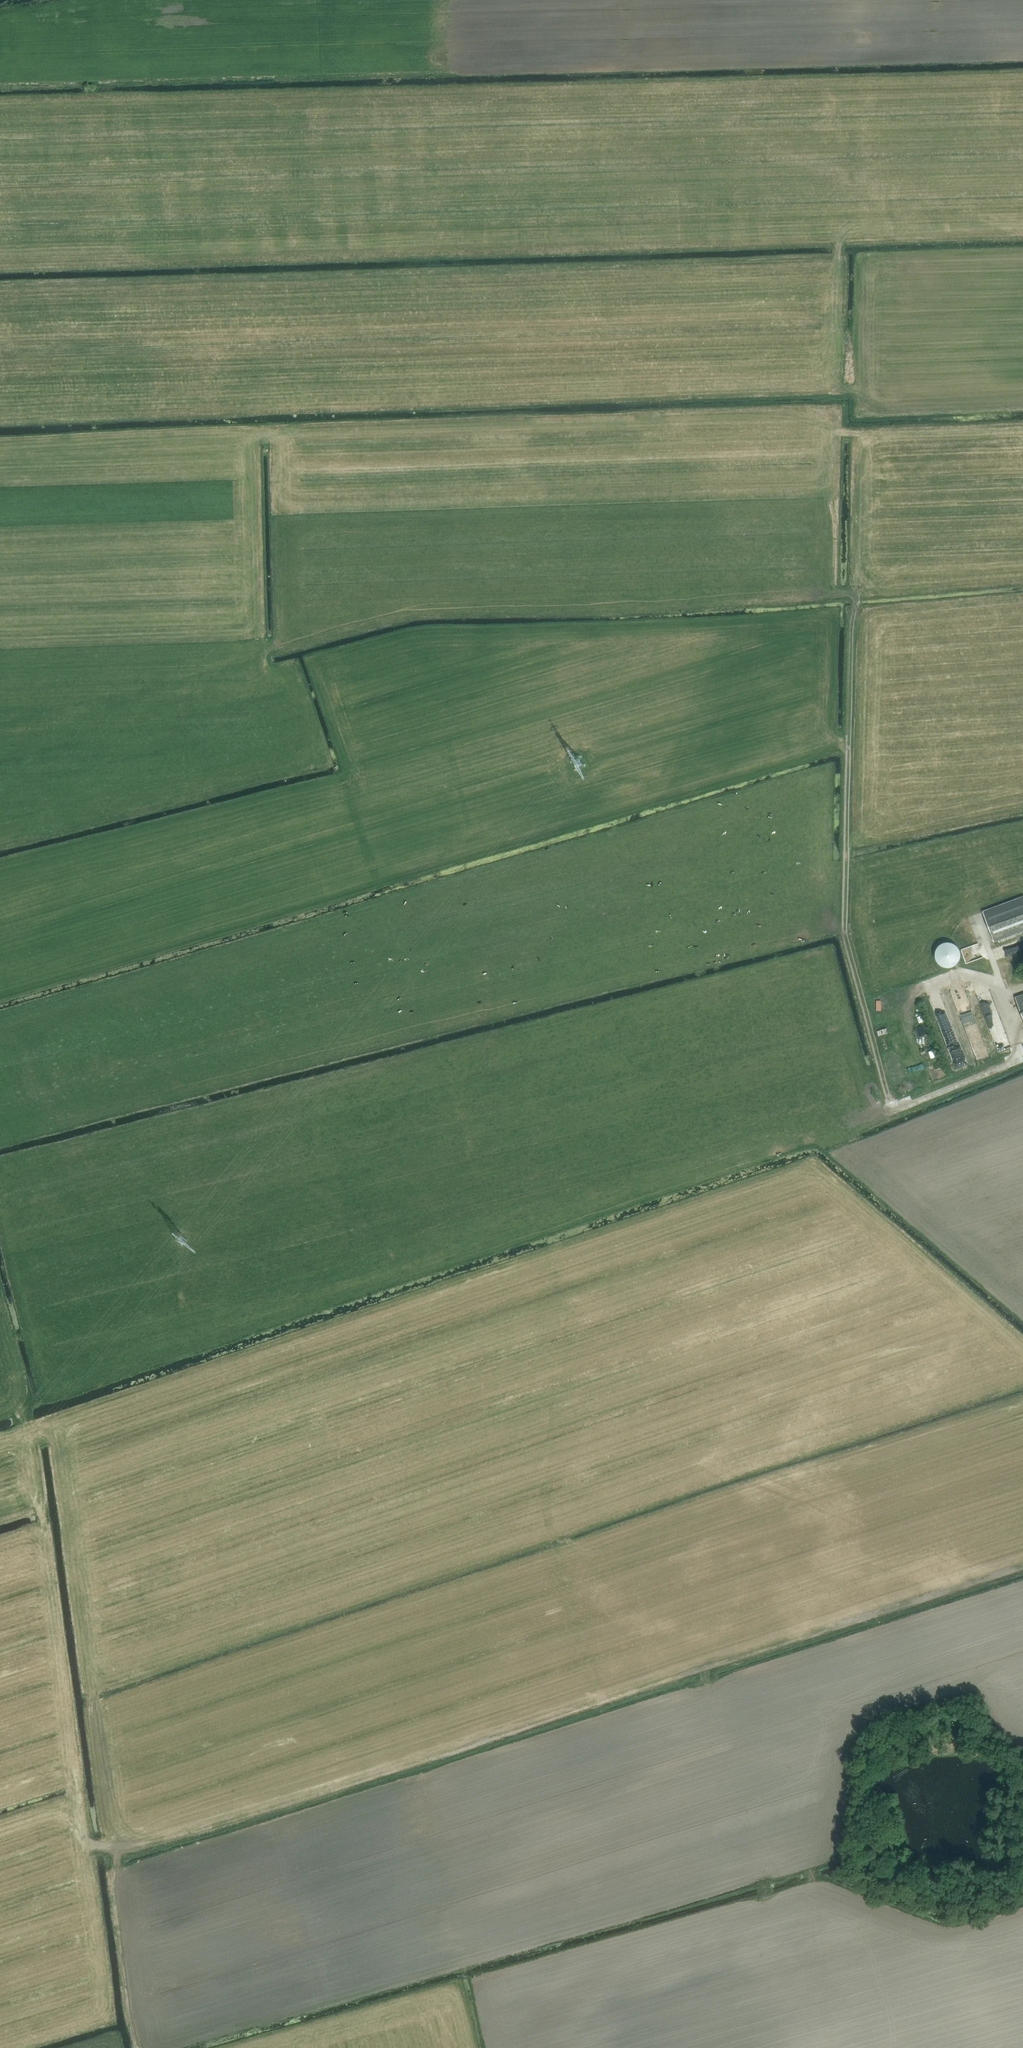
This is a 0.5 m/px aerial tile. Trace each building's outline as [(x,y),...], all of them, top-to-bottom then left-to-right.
[(983,912),(994,941),(1022,930),(1022,897),(983,912)] [(934,954),(934,955),(934,956),(934,958),(934,959),(935,961),(936,962),(936,963),(937,964),(938,965),(940,966),(941,967),(942,967),(944,968),(945,968),(946,968),(948,968),(949,968),(951,968),(952,967),(954,967),(955,966),(956,965),(957,964),(958,963),(959,962),(959,961),(960,959),(960,958),(960,957),(960,955),(960,953),(960,951),(959,950),(959,949),(958,947),(957,946),(956,945),(955,944),(954,944),(952,943),(951,942),(950,942),(948,942),(947,942),(945,942),(944,942),(942,943),(941,943),(940,944),(939,945),(938,946),(937,947),(936,948),(935,949),(935,951),(934,952),(934,954)] [(1015,997),(1022,1019),(1022,994),(1015,997)] [(984,1059),(990,1056),(980,1029),(968,1033),(977,1057),(983,1055),(984,1059)]
